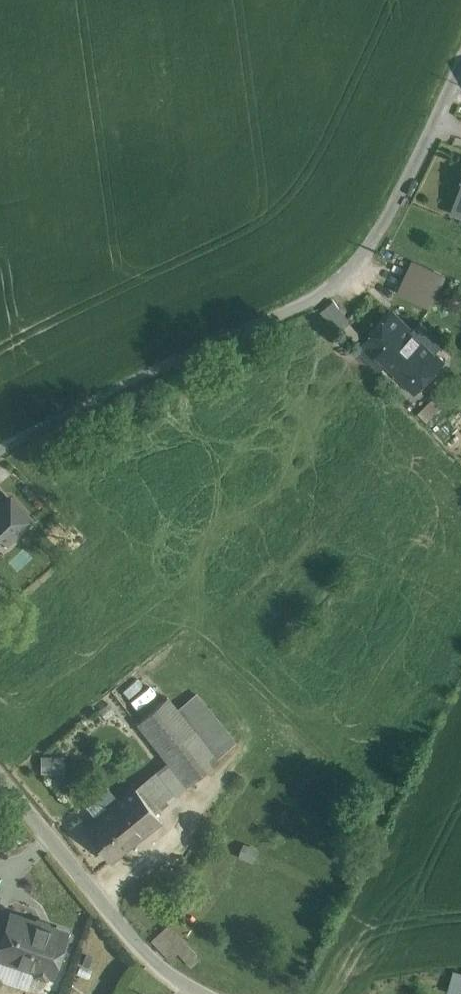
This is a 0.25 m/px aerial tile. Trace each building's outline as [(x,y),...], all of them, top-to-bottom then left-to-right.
[(399,291),(435,306),(449,272),(413,257),(399,291)] [(322,311),(339,325),(348,313),(332,299),(322,311)] [(431,354),(391,314),(366,340),(406,379),(431,354)] [(431,354),(406,379),(416,389),(433,372),(431,354)] [(0,506),(0,531),(1,532),(0,533),(7,540),(30,518),(10,496),(0,506)] [(177,709),(167,696),(137,722),(167,761),(186,785),(217,758),(177,709)] [(233,745),(220,728),(194,696),(177,709),(217,758),(233,745)] [(167,761),(134,787),(154,811),(186,785),(167,761)] [(134,787),(85,827),(110,858),(125,846),(160,818),(154,811),(134,787)] [(257,851),(242,845),(237,859),(252,864),(257,851)] [(125,846),(110,858),(117,866),(131,855),(125,846)] [(11,914),(2,938),(0,938),(0,957),(34,969),(35,974),(45,978),(50,974),(52,975),(67,933),(11,914)] [(168,926),(152,941),(170,961),(177,954),(191,970),(200,961),(168,926)] [(455,971),(452,982),(460,985),(460,973),(455,971)]
